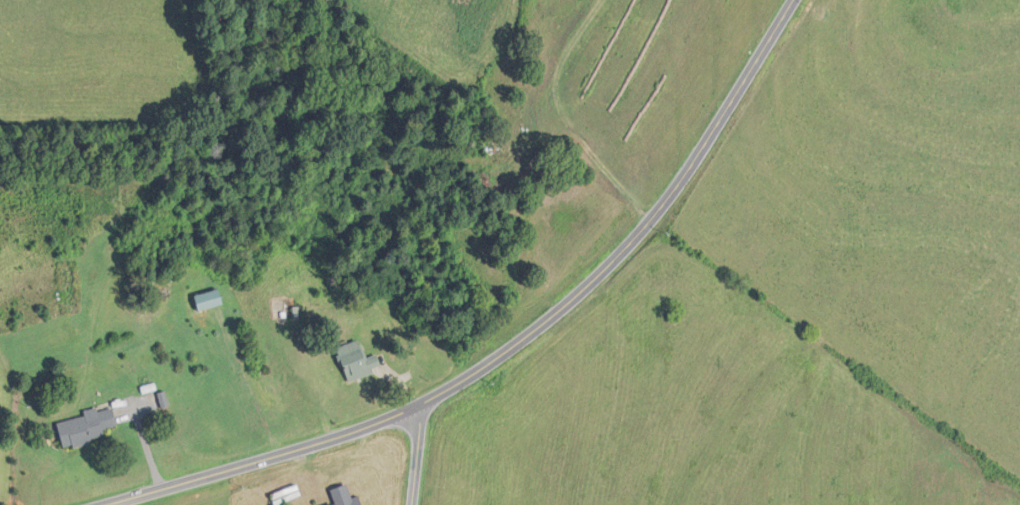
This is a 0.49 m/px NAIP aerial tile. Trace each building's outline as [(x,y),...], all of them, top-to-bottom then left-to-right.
[(224,302),(212,272),(190,280),(201,310),(224,302)] [(273,299),(274,327),(290,326),(290,298),(273,299)] [(337,349),(349,381),(381,370),(376,356),(366,359),(360,341),(337,349)] [(64,449),(106,439),(103,430),(117,426),(113,408),(57,420),(64,449)] [(360,496),(352,498),(348,484),(331,489),(336,504),(363,504),(360,496)]
